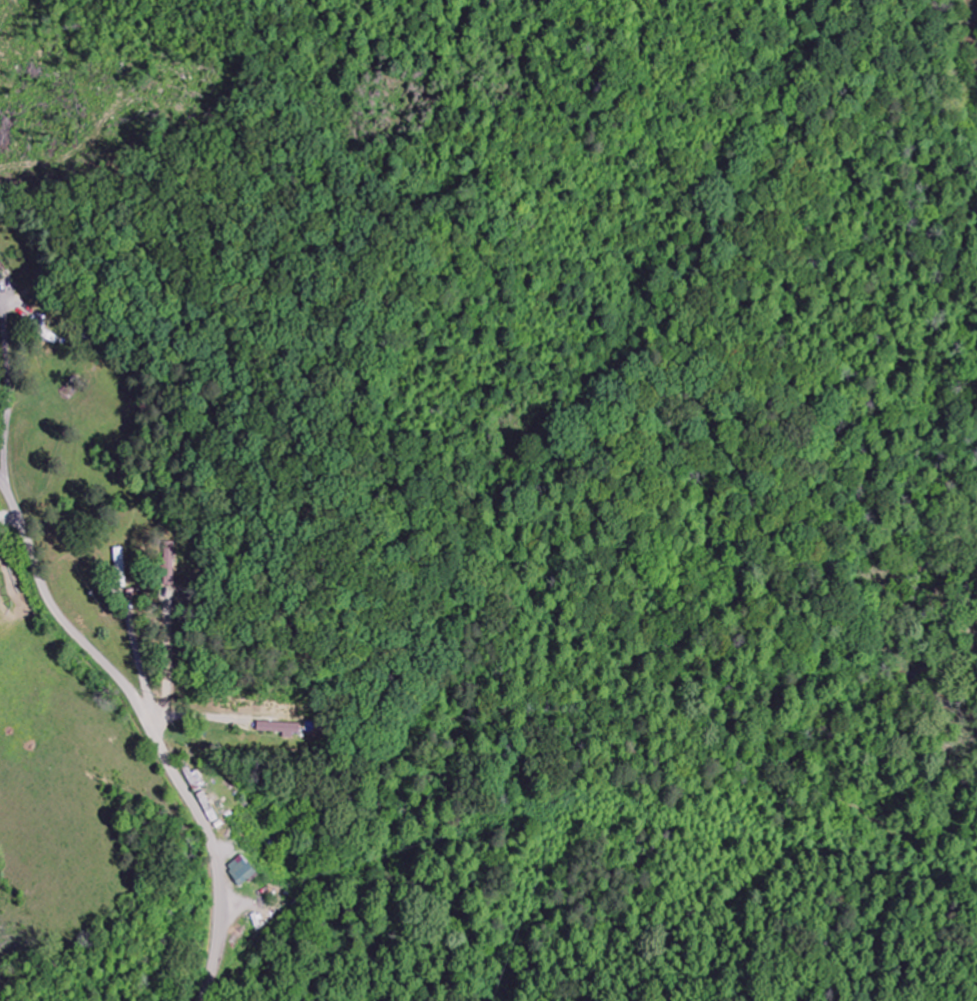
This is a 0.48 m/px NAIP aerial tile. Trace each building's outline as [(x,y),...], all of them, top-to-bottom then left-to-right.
[(115,549),(117,589),(128,588),(126,549),(115,549)] [(284,733),(283,739),(290,740),(290,724),(258,723),(257,732),(284,733)] [(258,875),(242,856),(226,868),(243,888),(258,875)]
